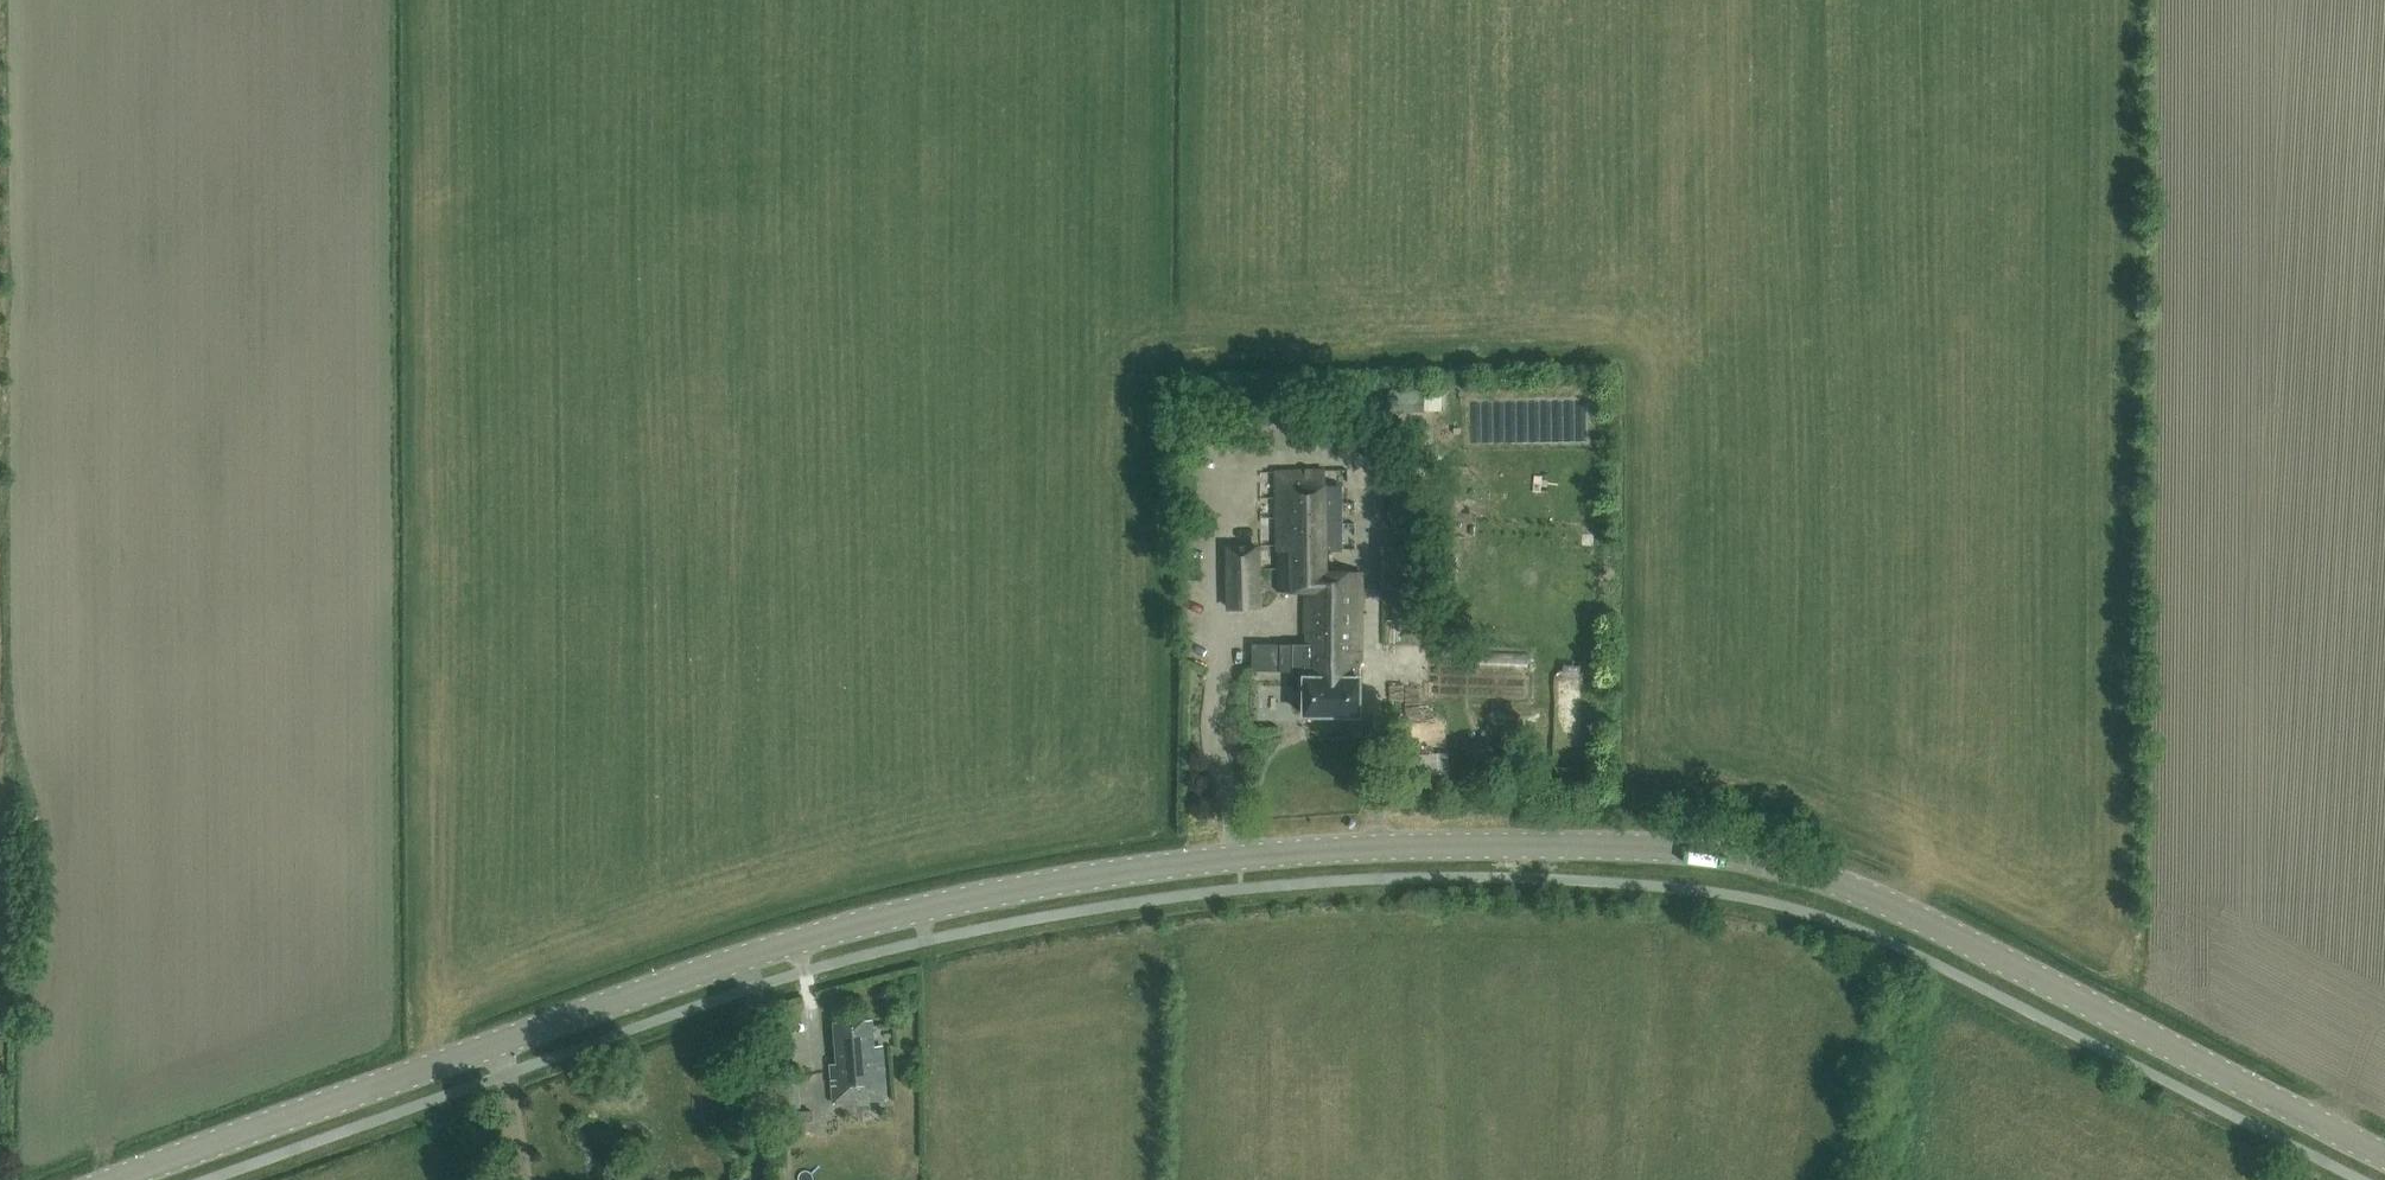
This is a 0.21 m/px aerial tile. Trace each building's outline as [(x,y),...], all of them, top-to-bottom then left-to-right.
[(1325,471),(1277,472),(1280,591),(1306,591),(1306,645),(1295,645),(1294,668),(1306,668),(1306,713),(1305,713),(1305,715),(1361,716),(1362,572),(1327,572),(1326,549),(1343,548),(1341,486),(1325,486),(1325,471)] [(1229,547),(1230,608),(1259,607),(1258,547),(1229,547)] [(1511,676),(1515,663),(1497,657),(1493,671),(1511,676)] [(837,1104),(886,1100),(882,1047),(875,1048),(872,1021),(837,1024),(840,1065),(834,1066),(837,1104)]
